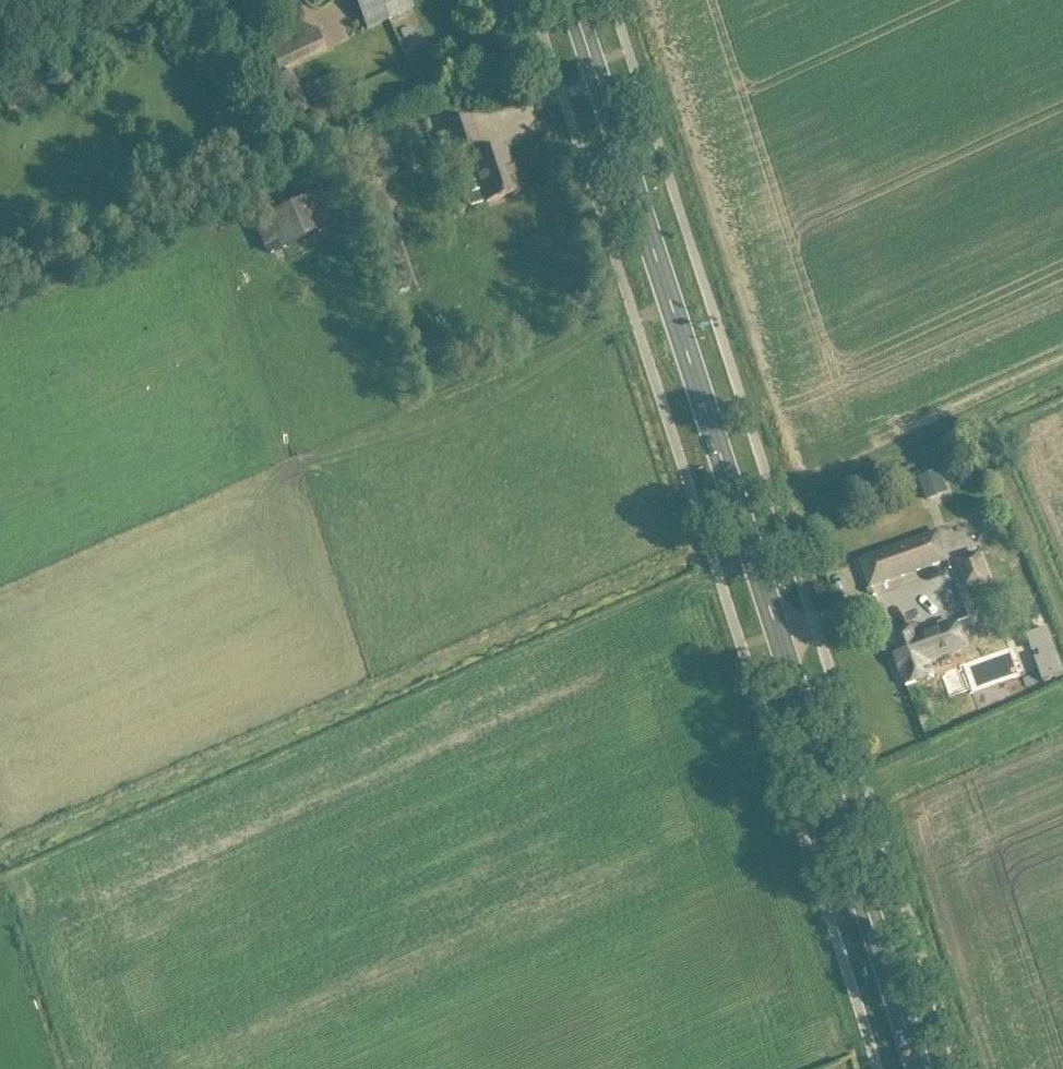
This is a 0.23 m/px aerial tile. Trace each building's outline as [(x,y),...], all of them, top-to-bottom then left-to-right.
[(388,19),(413,8),(410,0),(353,0),(367,29),(388,19)] [(279,70),(326,48),(317,28),(269,51),(279,70)] [(444,156),(455,152),(455,154),(468,149),(486,203),(519,192),(505,150),(481,158),(477,146),(478,146),(469,117),(446,124),(448,131),(437,135),(444,156)] [(334,226),(321,193),(254,222),(268,255),(334,226)] [(382,195),(361,202),(368,222),(371,221),(374,231),(387,227),(384,217),(388,216),(382,195)] [(940,470),(919,478),(927,500),(948,493),(940,470)] [(939,533),(861,560),(871,588),(949,560),(939,533)] [(919,635),(916,627),(889,637),(906,686),(934,676),(928,661),(963,649),(954,622),(919,635)]
